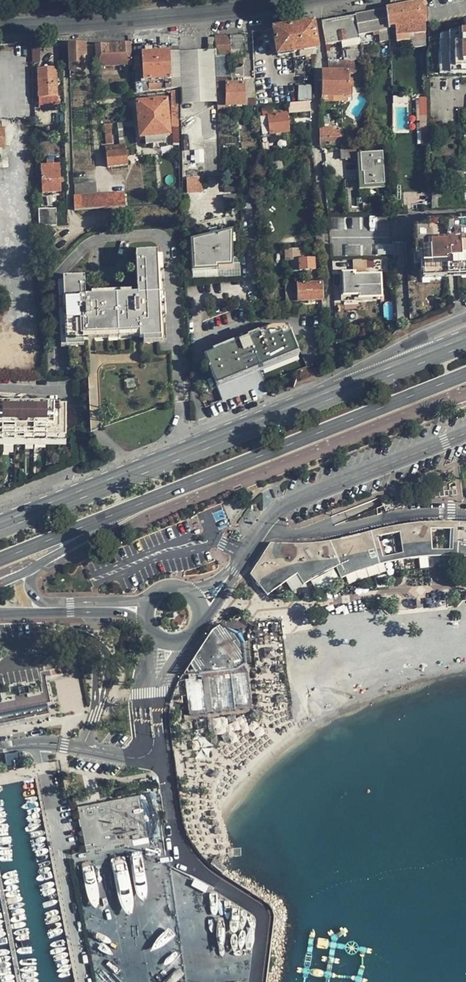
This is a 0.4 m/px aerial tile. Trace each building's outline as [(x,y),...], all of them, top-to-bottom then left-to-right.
[(417,0),(401,0),(390,2),(391,9),(418,4),(417,0)] [(418,4),(391,9),(385,10),(387,28),(393,28),(394,44),(408,43),(424,41),(424,3),(418,4)] [(372,13),(354,16),(357,35),(378,31),(387,30),(387,28),(385,10),(372,13)] [(354,16),(321,22),(325,45),(346,41),(347,47),(341,48),(343,60),(354,61),(361,61),(361,58),(357,35),(354,16)] [(312,22),(272,28),(276,56),(316,50),(312,22)] [(379,42),(388,41),(387,30),(378,31),(379,42)] [(440,36),(440,38),(440,55),(438,55),(439,71),(465,71),(465,32),(465,30),(440,36)] [(215,57),(229,56),(229,36),(214,37),(214,51),(215,57)] [(243,36),(229,36),(229,56),(229,68),(243,68),(243,36)] [(465,77),(465,71),(439,71),(438,55),(440,55),(440,38),(431,40),(432,78),(465,77)] [(425,47),(424,41),(408,43),(408,49),(425,47)] [(96,67),(111,66),(130,65),(129,43),(95,45),(96,67)] [(85,45),(67,47),(68,72),(82,71),(82,56),(85,56),(85,45)] [(142,47),(142,54),(169,52),(169,45),(142,47)] [(178,51),(169,52),(170,76),(170,80),(180,89),(180,81),(179,57),(179,53),(178,51)] [(214,51),(179,53),(179,57),(180,81),(180,89),(181,104),(216,103),(215,83),(215,78),(215,57),(214,51)] [(149,81),(164,80),(170,80),(170,76),(169,52),(142,54),(143,81),(149,81)] [(229,56),(215,57),(215,78),(215,83),(224,82),(230,82),(230,78),(229,68),(229,56)] [(343,60),(327,60),(327,70),(320,70),(319,94),(331,95),(350,95),(350,80),(348,80),(348,73),(353,73),(354,61),(343,60)] [(269,71),(284,71),(279,61),(269,61),(269,71)] [(291,62),(279,61),(284,71),(291,71),(291,62)] [(243,68),(229,68),(230,78),(243,78),(243,68)] [(39,98),(56,97),(55,69),(38,70),(39,98)] [(269,75),(254,75),(254,76),(254,82),(256,106),(259,106),(267,105),(271,105),(269,75)] [(164,90),(164,80),(149,81),(149,91),(164,90)] [(216,107),(224,106),(224,82),(215,83),(216,103),(216,107)] [(244,84),(244,82),(230,82),(224,82),(224,106),(244,106),(244,84)] [(254,82),(244,82),(244,84),(244,106),(256,106),(254,82)] [(313,100),(312,84),(299,85),(300,100),(313,100)] [(428,128),(428,96),(420,96),(420,128),(428,128)] [(144,138),(164,136),(169,136),(166,100),(136,103),(139,138),(144,138)] [(310,110),(310,101),(289,103),(290,111),(310,110)] [(267,108),(267,105),(259,106),(256,106),(259,117),(267,116),(286,114),(285,108),(273,109),(272,108),(267,108)] [(286,114),(267,116),(267,118),(269,133),(269,134),(288,132),(286,114)] [(261,134),(269,133),(267,118),(267,116),(259,117),(261,134)] [(111,123),(104,124),(107,143),(114,142),(111,123)] [(318,147),(328,147),(340,146),(339,134),(337,130),(332,131),(331,127),(319,128),(318,147)] [(164,136),(144,138),(144,145),(162,143),(165,143),(164,136)] [(348,149),(332,149),(332,159),(349,159),(348,149)] [(126,166),(125,150),(106,151),(107,167),(126,166)] [(381,153),(356,154),(356,161),(359,161),(360,174),(362,173),(362,187),(383,186),(381,153)] [(263,172),(282,168),(279,156),(261,160),(263,172)] [(254,158),(242,160),(243,172),(255,170),(254,158)] [(59,192),(58,165),(41,165),(43,193),(59,192)] [(188,177),(188,191),(204,190),(203,176),(188,177)] [(74,183),(74,195),(96,194),(95,183),(74,183)] [(74,195),(73,195),(74,209),(103,208),(123,207),(123,192),(96,194),(74,195)] [(41,204),(41,226),(55,225),(55,203),(41,204)] [(420,273),(421,273),(465,270),(465,225),(446,226),(427,226),(417,227),(418,241),(420,273)] [(55,232),(49,227),(41,234),(48,240),(55,232)] [(228,234),(193,242),(195,269),(217,267),(218,264),(228,264),(228,234)] [(315,270),(314,259),(303,260),(299,260),(299,257),(299,249),(285,250),(286,261),(291,261),(291,272),(307,271),(315,270)] [(139,332),(139,338),(160,337),(156,253),(135,254),(137,294),(84,297),(83,277),(63,278),(66,341),(87,340),(87,335),(139,332)] [(316,284),(315,270),(307,271),(307,285),(316,284)] [(465,276),(465,270),(421,273),(421,278),(465,276)] [(358,298),(381,298),(380,274),(355,275),(355,272),(342,273),(343,296),(357,296),(358,298)] [(323,300),(322,284),(316,284),(307,285),(298,285),(298,284),(285,285),(286,302),(323,300)] [(222,399),(243,390),(263,382),(257,369),(298,353),(287,326),(277,327),(205,356),(222,399)] [(50,437),(67,437),(66,402),(0,404),(0,438),(50,437)] [(450,550),(457,550),(457,526),(449,526),(450,550)] [(457,526),(457,550),(465,551),(465,526),(457,526)] [(406,553),(427,550),(427,549),(426,527),(421,527),(402,529),(406,553)] [(434,527),(426,527),(427,549),(427,550),(435,550),(434,527)] [(400,554),(406,553),(402,529),(395,530),(400,554)] [(379,533),(371,536),(378,560),(386,558),(379,533)] [(344,572),(378,560),(371,536),(341,545),(319,549),(308,551),(271,550),(256,574),(269,589),(298,568),(304,578),(339,561),(344,572)] [(295,588),(304,584),(299,574),(290,578),(295,588)] [(129,653),(136,651),(136,647),(140,646),(137,636),(127,639),(129,653)] [(202,746),(201,739),(199,702),(207,702),(213,687),(224,674),(231,680),(238,674),(214,651),(195,673),(192,681),(186,678),(185,681),(182,690),(180,698),(184,747),(202,746)] [(189,669),(186,678),(192,681),(195,673),(189,669)] [(224,688),(231,680),(224,674),(213,687),(207,702),(199,702),(201,739),(218,738),(216,704),(224,688)] [(6,711),(14,710),(22,708),(30,707),(38,706),(40,713),(48,712),(48,707),(76,702),(79,701),(75,678),(42,684),(41,676),(0,684),(0,713),(6,711)] [(176,688),(182,690),(185,681),(178,680),(176,688)] [(79,715),(76,702),(48,707),(48,712),(40,713),(41,722),(79,715)] [(30,707),(32,722),(32,723),(41,722),(40,713),(38,706),(30,707)] [(24,723),(32,722),(30,707),(22,708),(24,721),(24,723)] [(14,710),(16,722),(24,721),(22,708),(14,710)] [(1,729),(16,727),(16,722),(14,710),(6,711),(0,713),(0,722),(1,729)] [(152,792),(139,795),(145,827),(158,824),(152,792)] [(145,827),(139,795),(77,807),(85,850),(147,838),(145,827)]
